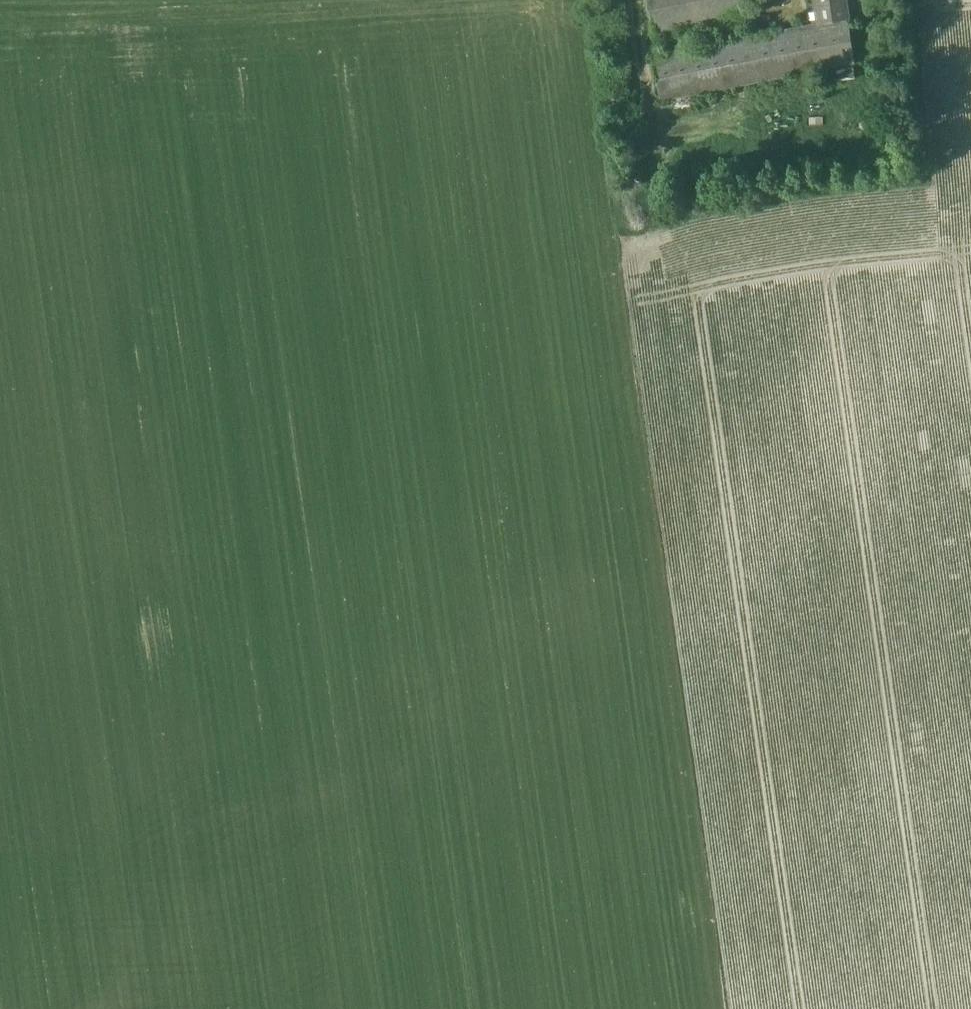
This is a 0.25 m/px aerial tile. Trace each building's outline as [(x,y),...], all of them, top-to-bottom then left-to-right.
[(656,35),(751,17),(748,0),(649,0),(656,35)] [(821,19),(815,20),(816,24),(655,56),(664,100),(858,61),(847,0),(818,0),(821,19)]
